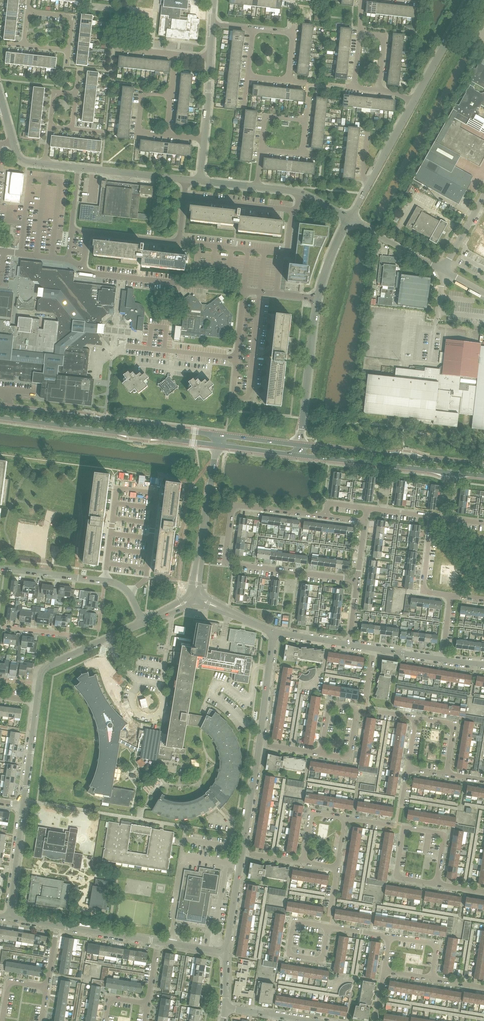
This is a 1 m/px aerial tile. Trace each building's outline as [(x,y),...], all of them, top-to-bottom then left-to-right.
[(164,1),(161,1),(160,5),(162,5),(159,35),(166,36),(166,37),(189,40),(190,40),(190,39),(198,39),(200,19),(197,19),(197,15),(188,15),(188,18),(180,17),(181,9),(188,10),(188,8),(191,8),(191,6),(188,5),(189,0),(164,0),(164,1)] [(479,63),(469,80),(475,84),(483,88),(483,65),(479,63)] [(453,109),(458,112),(470,119),(469,119),(466,125),(470,126),(474,119),(475,117),(476,115),(477,116),(478,115),(479,115),(479,114),(479,113),(479,112),(479,111),(478,111),(476,110),(478,108),(479,108),(481,105),(483,107),(483,93),(481,93),(474,90),(474,87),(475,84),(469,80),(467,85),(469,87),(466,92),(466,91),(464,94),(465,95),(459,105),(456,104),(453,109)] [(441,131),(483,155),(483,141),(460,127),(456,125),(458,121),(462,123),(463,122),(466,125),(469,119),(470,119),(458,112),(453,109),(441,131)] [(470,126),(480,132),(480,131),(483,133),(483,119),(478,115),(477,116),(476,115),(475,117),(474,119),(470,126)] [(470,183),(469,183),(470,181),(471,181),(474,176),(455,166),(461,156),(480,166),(483,158),(483,155),(441,131),(432,146),(421,165),(438,174),(466,190),(470,183)] [(430,188),(438,174),(421,165),(414,179),(430,188)] [(5,201),(20,203),(21,195),(23,196),(25,174),(8,172),(5,201)] [(463,197),(466,190),(438,174),(430,188),(458,204),(462,197),(463,197)] [(108,180),(103,179),(100,206),(81,204),(79,220),(112,224),(113,216),(154,221),(154,215),(138,213),(140,194),(153,195),(154,187),(107,182),(108,180)] [(441,220),(440,221),(422,212),(423,210),(417,206),(405,227),(412,230),(413,228),(431,238),(430,240),(437,244),(448,223),(441,220)] [(229,210),(227,210),(227,212),(224,211),(192,208),(191,221),(218,224),(217,228),(234,230),(234,224),(239,224),(238,231),(282,236),(283,223),(244,219),(244,217),(245,210),(241,209),(240,210),(239,210),(238,210),(238,211),(235,211),(235,210),(234,209),(233,209),(232,209),(231,209),(230,209),(229,210)] [(329,227),(315,225),(299,224),(295,266),(289,265),(288,282),(309,284),(311,279),(312,273),(314,267),(315,264),(318,258),(320,252),(322,247),(326,238),(328,238),(329,227)] [(138,259),(142,259),(142,260),(142,265),(185,270),(187,259),(188,259),(188,257),(186,257),(148,252),(149,244),(144,244),(144,245),(142,244),(141,246),(139,245),(138,244),(137,243),(136,243),(135,243),(134,243),(133,244),(133,245),(132,245),(131,244),(130,245),(127,245),(95,241),(94,241),(94,242),(94,244),(95,244),(94,255),(121,258),(121,259),(121,260),(121,263),(137,265),(138,260),(138,259)] [(394,287),(396,276),(383,275),(385,264),(388,265),(389,256),(381,256),(378,283),(382,283),(381,286),(394,287)] [(396,257),(389,256),(388,265),(385,264),(383,275),(396,276),(396,270),(398,270),(398,268),(396,267),(397,265),(396,265),(396,257)] [(102,346),(110,347),(111,335),(112,325),(114,309),(117,287),(100,285),(97,285),(96,285),(74,282),(75,271),(64,270),(59,270),(53,269),(42,268),(43,263),(38,262),(21,260),(20,266),(20,272),(21,272),(21,274),(22,276),(25,276),(25,278),(29,278),(30,278),(31,279),(32,281),(33,281),(38,282),(40,284),(43,288),(43,289),(42,296),(42,297),(38,300),(38,301),(37,311),(48,313),(54,313),(56,316),(58,319),(59,319),(59,321),(45,320),(44,329),(39,328),(40,319),(32,318),(25,318),(19,317),(18,326),(15,326),(12,326),(10,325),(13,301),(14,293),(0,292),(0,379),(2,379),(14,380),(15,375),(21,376),(21,381),(35,383),(42,384),(42,386),(42,388),(41,398),(47,399),(47,401),(92,406),(94,379),(87,378),(87,376),(90,349),(83,349),(83,347),(87,344),(102,346)] [(397,272),(395,288),(400,288),(398,305),(427,309),(430,288),(428,288),(429,283),(426,279),(421,278),(421,277),(401,274),(402,272),(400,272),(397,272)] [(143,331),(145,312),(145,311),(143,306),(139,303),(135,303),(136,298),(133,294),(134,289),(128,288),(128,291),(123,290),(120,312),(126,313),(126,314),(125,315),(126,316),(126,317),(126,318),(126,319),(126,320),(127,320),(127,321),(128,321),(129,321),(129,320),(131,322),(132,321),(133,322),(132,327),(135,330),(143,331)] [(378,304),(392,306),(393,299),(392,299),(393,290),(389,290),(382,289),(382,290),(381,293),(381,298),(379,298),(378,304)] [(189,336),(191,337),(191,338),(195,338),(195,337),(201,338),(201,339),(205,339),(205,336),(220,338),(222,336),(226,333),(231,329),(232,326),(233,326),(233,322),(232,322),(233,315),(224,304),(225,303),(222,300),(221,301),(219,297),(218,296),(208,305),(206,307),(202,309),(203,305),(202,304),(194,294),(192,296),(190,294),(189,295),(185,298),(188,302),(186,303),(188,305),(188,309),(188,310),(184,310),(183,314),(183,316),(182,326),(181,326),(176,325),(174,340),(180,340),(181,337),(181,336),(185,336),(185,337),(189,338),(189,336)] [(25,310),(25,309),(24,309),(24,307),(22,307),(23,303),(19,298),(17,299),(17,305),(16,305),(16,307),(18,309),(25,310)] [(26,304),(25,309),(25,310),(33,311),(35,309),(35,307),(34,307),(35,300),(34,300),(29,304),(26,304)] [(264,356),(264,357),(268,357),(272,358),(271,362),(271,366),(267,400),(267,405),(268,405),(280,406),(285,363),(284,363),(284,359),(286,359),(290,360),(293,338),(289,337),(288,337),(291,316),(278,314),(277,314),(276,317),(273,347),(273,349),(272,348),(267,353),(267,357),(264,356)] [(472,342),(467,342),(446,339),(444,354),(443,364),(443,367),(442,367),(440,368),(440,369),(425,367),(425,371),(416,370),(396,368),(395,377),(368,374),(364,413),(412,418),(412,422),(457,427),(458,414),(473,416),(472,429),(483,430),(483,344),(472,342)] [(149,378),(146,374),(145,373),(142,375),(140,373),(139,374),(138,373),(135,373),(134,373),(133,372),(131,374),(129,371),(124,375),(127,380),(123,383),(130,393),(135,389),(139,394),(148,386),(144,382),(149,378)] [(159,386),(162,389),(166,395),(166,396),(169,396),(169,395),(177,388),(178,389),(179,386),(177,385),(171,377),(171,375),(168,375),(168,377),(160,383),(158,383),(158,386),(159,386)] [(214,385),(210,380),(207,382),(205,380),(204,381),(203,380),(201,379),(199,380),(198,379),(196,381),(194,378),(189,382),(192,387),(188,390),(195,400),(200,396),(204,401),(213,393),(209,389),(214,385)] [(7,461),(0,460),(0,506),(0,505),(6,506),(9,479),(5,478),(7,461)] [(85,564),(97,565),(99,565),(104,527),(105,527),(105,530),(106,518),(105,518),(105,514),(110,474),(109,474),(96,473),(91,517),(92,517),(92,520),(86,519),(83,546),(87,547),(85,564)] [(167,482),(167,484),(162,520),(161,520),(161,518),(161,517),(159,529),(161,529),(155,573),(157,573),(169,574),(175,531),(174,531),(174,527),(180,528),(183,501),(179,501),(181,483),(168,482),(167,482)] [(19,598),(19,597),(19,596),(20,589),(17,589),(18,581),(17,581),(17,580),(16,580),(15,580),(14,580),(13,581),(12,580),(11,591),(15,592),(15,597),(17,597),(16,600),(19,601),(19,598)] [(20,589),(19,596),(19,597),(19,598),(21,599),(21,597),(24,597),(25,592),(29,593),(30,582),(24,581),(24,588),(21,588),(20,589)] [(38,597),(38,591),(38,590),(35,589),(36,583),(30,582),(29,593),(33,593),(32,598),(37,599),(38,597)] [(44,594),(47,594),(48,584),(46,584),(45,585),(43,584),(42,591),(38,591),(38,597),(41,597),(41,596),(44,597),(44,594)] [(55,599),(56,593),(53,593),(54,586),(51,585),(50,584),(48,584),(47,594),(50,595),(50,597),(51,599),(55,599)] [(59,598),(61,598),(62,599),(64,600),(65,596),(66,586),(60,586),(60,588),(59,592),(56,592),(56,593),(55,599),(58,599),(59,598)] [(71,594),(71,589),(72,587),(66,586),(65,596),(67,596),(67,598),(68,599),(70,599),(73,600),(74,594),(71,594)] [(88,598),(88,600),(97,601),(98,600),(98,599),(99,598),(99,597),(98,596),(95,595),(96,592),(85,591),(84,597),(87,597),(88,598)] [(19,601),(16,600),(15,604),(16,604),(16,606),(15,606),(15,609),(9,608),(7,619),(14,620),(14,615),(17,616),(17,614),(18,607),(18,605),(19,601)] [(97,603),(97,601),(88,600),(88,603),(84,603),(83,609),(90,610),(91,610),(92,607),(97,607),(97,606),(98,606),(98,605),(98,604),(97,603)] [(20,621),(25,622),(27,611),(22,611),(23,606),(18,605),(18,607),(17,614),(20,614),(20,621)] [(35,616),(36,607),(33,607),(32,612),(27,611),(25,622),(31,622),(32,615),(35,616)] [(36,607),(35,616),(38,617),(37,623),(43,624),(45,613),(41,612),(41,608),(36,607)] [(54,608),(54,609),(53,619),(56,619),(55,625),(61,626),(62,616),(59,616),(60,612),(59,612),(59,608),(54,608)] [(50,618),(53,619),(54,609),(49,609),(49,613),(45,613),(43,624),(49,625),(49,623),(50,618)] [(90,610),(83,609),(82,609),(80,617),(85,618),(96,619),(97,614),(90,613),(90,610)] [(67,627),(67,622),(68,620),(71,620),(71,614),(66,614),(65,617),(62,616),(61,626),(67,627)] [(305,621),(306,615),(298,614),(297,621),(298,621),(298,625),(306,626),(306,622),(305,621)] [(78,626),(89,628),(89,625),(95,625),(96,619),(85,618),(85,622),(79,621),(78,626)] [(140,729),(138,739),(139,739),(140,740),(143,740),(143,741),(140,756),(158,759),(171,761),(172,753),(181,754),(185,755),(186,749),(183,749),(185,738),(187,725),(189,714),(196,667),(235,674),(234,681),(248,683),(249,676),(250,676),(251,667),(252,667),(253,662),(252,662),(252,660),(253,657),(251,657),(249,656),(250,648),(246,648),(247,647),(245,647),(245,645),(255,646),(257,633),(245,631),(241,631),(231,629),(229,641),(231,642),(234,642),(233,651),(234,651),(234,654),(212,650),(208,649),(211,632),(218,633),(219,623),(195,619),(194,624),(197,625),(195,637),(193,647),(190,647),(183,645),(182,648),(181,653),(174,652),(173,653),(173,655),(174,656),(174,658),(174,659),(175,660),(175,662),(176,663),(177,664),(179,664),(179,666),(177,680),(176,688),(172,707),(172,711),(172,712),(171,715),(170,722),(168,735),(162,734),(162,732),(156,731),(151,731),(145,730),(144,730),(140,730),(140,729)] [(339,626),(340,620),(332,619),(331,625),(330,625),(330,629),(338,630),(338,626),(339,626)] [(2,636),(1,644),(4,644),(4,643),(10,644),(11,635),(5,634),(5,636),(2,636)] [(16,646),(15,649),(18,649),(19,646),(20,639),(20,638),(17,638),(17,635),(11,635),(10,644),(16,645),(16,646)] [(28,647),(29,637),(23,636),(23,639),(20,639),(19,646),(22,647),(22,646),(28,647)] [(36,652),(37,646),(34,646),(35,638),(29,637),(28,647),(31,647),(30,652),(36,652)] [(306,647),(302,647),(302,649),(299,649),(299,648),(288,645),(287,649),(286,649),(284,656),(286,656),(286,660),(285,660),(297,661),(297,658),(300,658),(300,659),(323,662),(324,651),(321,651),(321,650),(314,650),(313,649),(314,649),(314,648),(306,649),(306,647)] [(5,673),(6,670),(8,670),(10,661),(5,660),(5,663),(0,663),(0,665),(0,674),(2,674),(2,673),(5,674),(5,673)] [(380,680),(378,683),(377,687),(379,687),(376,694),(377,695),(376,698),(389,700),(389,696),(390,692),(390,689),(391,689),(391,685),(392,677),(393,675),(395,675),(397,664),(393,663),(394,662),(387,660),(386,662),(383,661),(382,661),(381,673),(382,673),(382,676),(380,675),(380,676),(378,680),(379,679),(380,680)] [(16,676),(17,672),(17,669),(20,669),(21,662),(18,662),(17,665),(11,664),(10,675),(16,676)] [(32,673),(33,669),(33,663),(24,662),(24,665),(21,664),(19,674),(22,675),(22,676),(23,676),(24,677),(24,676),(25,676),(26,675),(26,672),(32,673)] [(303,674),(303,677),(302,681),(304,681),(307,681),(309,681),(311,680),(313,678),(314,677),(316,675),(316,672),(316,670),(316,668),(308,670),(308,671),(310,671),(309,673),(309,674),(307,674),(306,675),(305,675),(303,674)] [(76,686),(78,689),(81,691),(81,692),(83,694),(82,694),(83,694),(84,695),(84,696),(85,696),(87,699),(88,702),(89,703),(90,705),(91,707),(92,708),(93,711),(94,714),(95,715),(96,717),(95,717),(96,717),(96,719),(97,720),(98,723),(99,727),(99,728),(99,730),(100,732),(100,733),(100,735),(100,737),(100,738),(101,740),(101,741),(101,744),(101,745),(101,747),(100,747),(101,747),(101,749),(101,750),(101,753),(100,757),(100,758),(100,760),(99,760),(100,760),(99,762),(99,763),(98,767),(97,770),(97,771),(97,773),(96,773),(96,775),(95,776),(94,779),(93,783),(92,784),(91,785),(91,786),(90,787),(90,788),(88,792),(89,792),(94,795),(102,801),(102,802),(130,807),(130,806),(130,803),(131,800),(132,801),(132,800),(133,799),(132,799),(133,798),(134,791),(113,787),(113,790),(112,790),(113,779),(117,780),(119,766),(116,765),(120,736),(122,736),(122,737),(126,738),(127,734),(130,735),(131,735),(132,735),(133,735),(133,734),(134,734),(135,734),(136,733),(137,732),(137,731),(138,730),(138,729),(138,728),(138,727),(138,726),(138,725),(137,724),(137,723),(136,722),(131,718),(130,718),(128,715),(127,716),(127,717),(124,720),(121,718),(119,716),(119,715),(119,716),(117,714),(115,711),(112,709),(110,706),(110,705),(108,703),(107,700),(105,697),(103,694),(102,692),(101,689),(99,685),(98,682),(97,678),(96,675),(92,676),(90,677),(89,677),(88,673),(78,679),(81,681),(81,682),(77,686),(76,686)] [(189,714),(187,725),(201,727),(200,728),(203,730),(206,732),(205,733),(208,734),(213,739),(212,739),(214,742),(214,741),(217,747),(216,747),(218,750),(220,756),(219,756),(219,759),(220,759),(220,764),(220,765),(220,769),(219,769),(218,772),(219,772),(217,778),(216,777),(215,780),(216,781),(212,786),(211,785),(210,788),(205,793),(206,794),(205,794),(205,795),(202,797),(200,798),(197,799),(194,800),(192,801),(189,802),(186,802),(184,802),(182,803),(180,803),(178,802),(175,802),(174,802),(172,801),(170,801),(168,800),(165,799),(163,799),(165,795),(162,794),(153,811),(158,813),(158,814),(157,814),(166,816),(166,817),(175,817),(175,818),(175,819),(184,818),(184,819),(193,816),(193,817),(193,818),(201,814),(202,815),(206,812),(209,810),(210,811),(216,805),(220,809),(220,810),(223,806),(226,803),(227,803),(232,795),(233,795),(237,786),(237,787),(240,777),(241,777),(241,767),(242,767),(241,758),(242,758),(240,748),(241,748),(237,739),(238,738),(233,730),(227,722),(220,715),(215,712),(214,713),(209,711),(208,713),(207,715),(206,717),(204,717),(204,716),(189,714)] [(296,757),(292,758),(288,758),(288,757),(289,757),(289,756),(284,757),(284,758),(281,758),(281,757),(270,754),(270,755),(270,758),(268,758),(267,765),(269,765),(268,770),(279,770),(280,769),(282,769),(289,770),(290,770),(294,771),(297,771),(301,772),(305,773),(307,760),(303,760),(303,759),(304,759),(296,759),(296,758),(296,757)] [(313,790),(307,789),(305,800),(305,802),(311,803),(312,794),(313,790)] [(152,828),(152,827),(131,824),(132,822),(121,820),(120,826),(119,826),(119,823),(109,822),(104,848),(105,848),(105,850),(104,850),(102,860),(168,871),(170,860),(169,860),(169,858),(170,858),(174,832),(163,830),(163,832),(160,831),(160,830),(151,828),(152,827),(152,828)] [(81,869),(83,854),(75,853),(78,829),(70,827),(70,832),(66,831),(65,834),(50,831),(51,829),(47,828),(39,827),(34,857),(42,858),(42,855),(46,856),(47,857),(49,857),(50,858),(52,859),(53,859),(55,859),(56,859),(58,859),(59,859),(61,859),(62,859),(65,859),(65,862),(73,863),(74,863),(74,864),(74,865),(74,868),(81,869)] [(286,867),(282,868),(278,868),(278,867),(278,866),(271,867),(271,865),(266,865),(266,867),(264,866),(253,863),(252,863),(252,867),(250,866),(249,874),(251,874),(250,878),(261,879),(262,877),(287,881),(289,869),(286,869),(286,868),(286,867)] [(204,873),(199,872),(185,870),(180,898),(204,902),(206,893),(211,894),(215,894),(218,875),(220,876),(221,871),(205,868),(204,873)] [(32,878),(30,888),(28,901),(36,902),(36,904),(59,907),(59,906),(68,907),(71,884),(63,883),(64,881),(44,878),(40,877),(40,879),(32,878)] [(107,909),(109,895),(111,881),(96,878),(95,885),(93,885),(89,907),(107,909)] [(180,898),(179,903),(204,907),(204,902),(180,898)] [(179,903),(178,908),(203,912),(204,907),(179,903)] [(203,912),(178,908),(178,912),(202,916),(203,912)] [(176,920),(178,920),(186,921),(187,919),(196,921),(201,921),(202,916),(178,912),(176,920)] [(276,962),(278,962),(279,956),(269,954),(268,961),(269,961),(272,961),(276,962)] [(249,969),(250,960),(243,959),(242,964),(239,963),(238,967),(242,968),(249,969)] [(247,978),(249,969),(242,968),(241,973),(237,972),(237,976),(240,977),(247,978)] [(246,987),(247,978),(240,977),(240,981),(236,981),(235,985),(242,986),(246,987)] [(102,987),(106,987),(107,981),(101,980),(93,979),(91,991),(101,993),(102,987)] [(371,1005),(373,1001),(372,1000),(372,1001),(371,1000),(374,993),(373,993),(372,993),(375,986),(373,985),(375,982),(362,980),(362,984),(361,986),(360,991),(360,995),(359,1001),(358,1005),(356,1005),(353,1016),(354,1016),(358,1017),(357,1019),(364,1020),(365,1018),(368,1019),(369,1019),(370,1007),(369,1007),(369,1005),(371,1005)] [(275,994),(276,988),(273,988),(274,984),(259,981),(259,983),(258,988),(261,989),(260,995),(259,1002),(272,1004),(274,993),(275,994)] [(339,994),(342,995),(345,995),(345,993),(346,992),(347,991),(348,990),(350,990),(350,992),(353,984),(351,983),(348,983),(346,984),(344,985),(342,986),(341,988),(340,990),(339,992),(339,994)] [(234,994),(253,997),(254,991),(250,990),(250,991),(241,990),(242,986),(235,985),(234,994)] [(160,1004),(170,1005),(171,999),(171,995),(162,994),(162,998),(161,998),(160,1004)]
